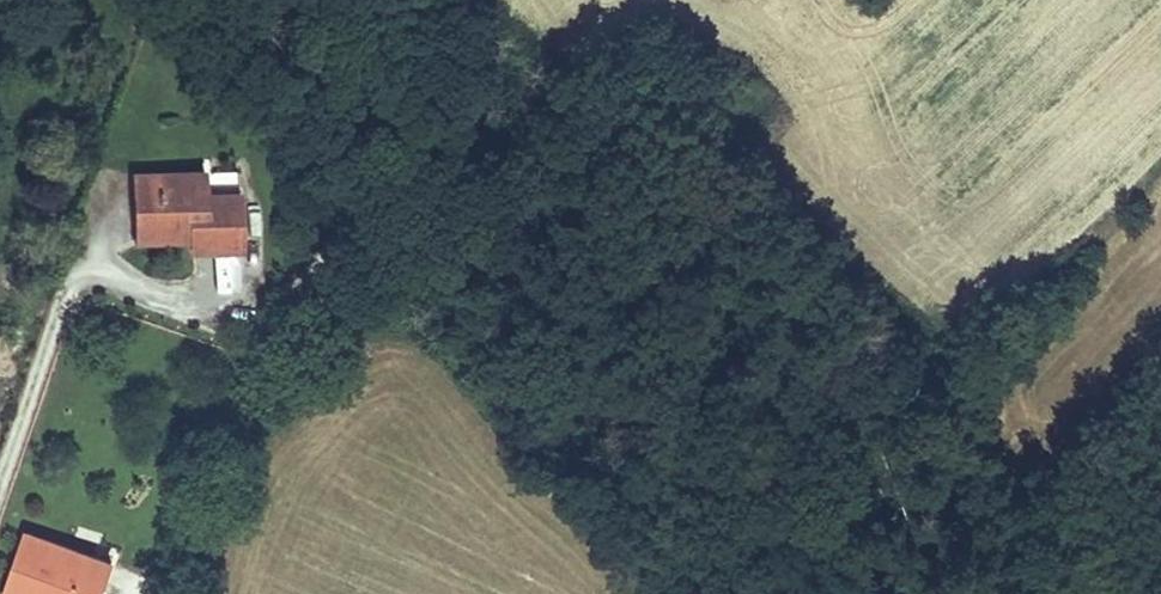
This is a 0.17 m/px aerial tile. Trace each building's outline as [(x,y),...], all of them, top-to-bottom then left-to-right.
[(132,173),(136,223),(173,221),(173,218),(189,217),(191,249),(239,247),(236,192),(204,192),(202,170),(132,173)] [(6,593),(36,593),(37,591),(44,593),(99,593),(110,562),(27,534),(6,593)]
